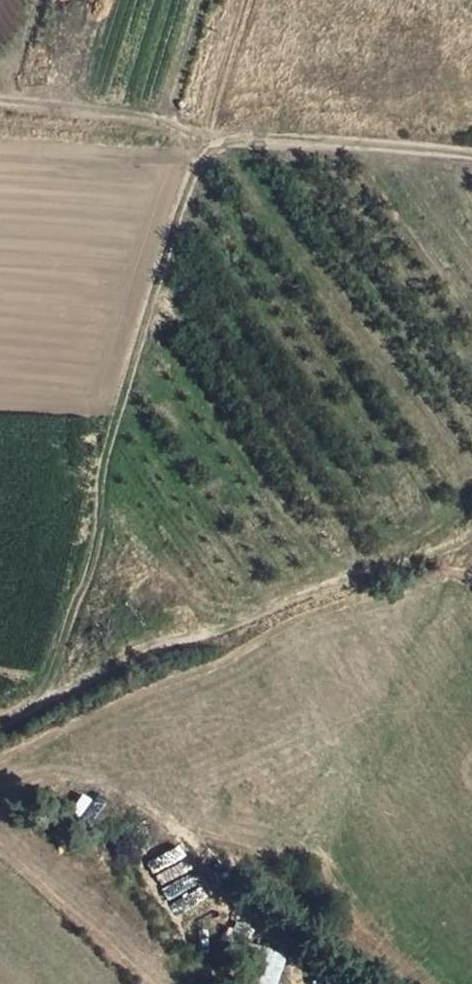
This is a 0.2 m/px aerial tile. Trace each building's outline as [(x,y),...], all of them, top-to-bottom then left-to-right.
[(286,956),(268,950),(256,983),(276,983),(286,956)]
